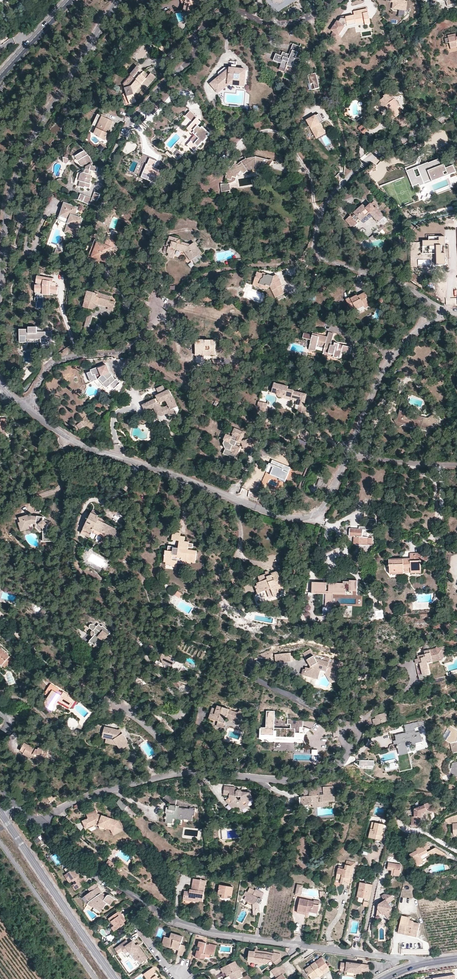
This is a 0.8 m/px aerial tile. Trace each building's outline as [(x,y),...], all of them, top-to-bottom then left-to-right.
[(185,1),(187,3),(185,11),(191,12),(193,5),(200,2),(199,0),(184,0),(185,1)] [(392,2),(394,2),(393,8),(404,10),(405,0),(392,0),(392,2)] [(368,9),(365,9),(366,13),(354,15),(346,17),(346,19),(341,19),(338,22),(337,22),(331,30),(334,32),(339,36),(345,27),(344,26),(345,25),(347,24),(348,26),(365,23),(365,25),(370,24),(368,9)] [(169,10),(165,13),(169,19),(173,16),(169,10)] [(341,37),(339,36),(334,32),(330,37),(337,42),(341,37)] [(455,36),(448,38),(450,47),(456,46),(456,45),(456,46),(456,37),(455,36)] [(293,44),(289,54),(291,55),(293,50),(298,52),(300,46),(293,44)] [(291,55),(289,54),(283,52),(282,55),(276,53),(273,60),(281,63),(280,67),(285,69),(287,66),(292,67),(294,64),(310,71),(315,91),(323,89),(320,75),(316,75),(314,69),(311,68),(313,63),(300,58),(301,53),(298,52),(293,50),(291,55)] [(142,74),(144,71),(138,66),(123,83),(126,93),(130,103),(136,101),(135,97),(144,86),(146,88),(156,77),(151,73),(149,76),(146,79),(142,74)] [(210,83),(215,90),(227,80),(227,85),(244,86),(246,69),(225,67),(218,72),(218,77),(210,83)] [(227,80),(215,90),(217,92),(227,85),(227,80)] [(385,97),(379,101),(383,107),(385,106),(392,115),(393,114),(395,117),(402,112),(398,106),(399,105),(390,92),(384,96),(385,97)] [(97,128),(102,116),(97,114),(89,131),(93,133),(95,128),(97,128)] [(318,115),(305,122),(309,131),(311,130),(316,140),(325,135),(319,124),(322,122),(318,115)] [(112,121),(102,116),(97,128),(95,128),(93,133),(98,135),(97,137),(105,140),(108,133),(106,132),(107,130),(108,131),(112,121)] [(196,118),(189,126),(194,131),(193,133),(197,137),(192,142),(190,141),(187,145),(194,151),(209,134),(202,127),(200,128),(197,126),(200,122),(196,118)] [(362,124),(358,128),(363,134),(367,130),(365,127),(366,126),(364,123),(363,125),(362,124)] [(84,151),(75,156),(78,161),(82,166),(84,167),(83,172),(80,174),(80,177),(79,181),(80,181),(79,187),(84,188),(85,187),(89,188),(90,184),(89,183),(90,179),(91,175),(90,174),(90,171),(96,172),(97,167),(96,167),(94,166),(94,167),(93,165),(94,164),(88,155),(87,155),(84,151)] [(72,157),(65,154),(64,158),(64,164),(67,165),(71,160),(72,157)] [(264,164),(266,159),(255,157),(253,157),(251,158),(245,159),(246,161),(243,162),(241,164),(238,166),(235,163),(231,168),(229,167),(226,173),(227,174),(225,178),(229,179),(231,175),(234,176),(239,169),(242,172),(246,170),(247,171),(249,170),(252,169),(254,168),(256,168),(260,169),(261,167),(262,168),(264,164)] [(155,161),(149,158),(147,164),(146,164),(145,166),(145,167),(141,177),(157,184),(162,171),(153,167),(155,161)] [(428,165),(428,163),(427,163),(417,167),(416,164),(405,168),(412,186),(418,183),(420,186),(424,184),(424,182),(435,178),(436,179),(448,174),(446,168),(437,172),(435,168),(441,166),(439,161),(428,165)] [(95,206),(100,194),(95,192),(92,198),(90,204),(95,206)] [(80,194),(78,200),(90,205),(90,204),(92,198),(80,194)] [(64,202),(60,215),(67,218),(66,222),(68,223),(65,231),(75,235),(81,218),(78,217),(79,214),(75,212),(76,210),(73,209),(74,206),(73,205),(64,202)] [(360,221),(370,213),(371,212),(379,221),(384,217),(376,206),(374,207),(370,203),(366,207),(363,204),(353,212),(355,214),(352,217),(350,215),(345,219),(352,227),(357,223),(356,221),(359,219),(360,221)] [(371,212),(370,213),(378,223),(379,221),(371,212)] [(175,238),(169,237),(165,252),(168,253),(168,256),(173,258),(175,250),(184,252),(187,254),(197,247),(193,242),(190,245),(181,242),(182,240),(179,239),(179,238),(175,237),(175,238)] [(435,264),(445,264),(445,254),(441,254),(441,244),(446,244),(443,237),(431,237),(431,241),(423,241),(424,246),(429,246),(429,251),(435,251),(435,264)] [(92,257),(97,242),(98,240),(95,239),(88,258),(94,260),(95,258),(92,257)] [(111,247),(97,242),(92,257),(95,258),(105,262),(107,257),(106,256),(107,252),(109,253),(111,247)] [(197,247),(187,254),(191,260),(201,253),(197,247)] [(257,273),(255,280),(259,282),(259,284),(264,286),(265,285),(270,286),(275,297),(283,293),(280,286),(281,286),(277,276),(274,277),(268,275),(266,276),(257,273)] [(54,280),(37,277),(36,283),(40,284),(40,286),(35,287),(36,293),(43,293),(43,295),(51,295),(51,294),(57,295),(58,289),(52,288),(54,280)] [(259,282),(255,280),(253,285),(265,289),(270,286),(265,285),(264,286),(259,284),(259,282)] [(92,304),(96,305),(109,308),(109,307),(114,309),(116,302),(111,301),(112,297),(100,293),(99,295),(96,294),(88,292),(84,308),(91,309),(92,304)] [(356,310),(363,306),(368,303),(365,298),(366,298),(364,293),(357,296),(356,295),(350,298),(350,297),(345,299),(350,310),(355,308),(356,310)] [(29,330),(20,331),(20,344),(27,343),(27,341),(45,340),(45,342),(55,342),(55,332),(37,333),(37,328),(29,328),(29,330)] [(330,345),(331,342),(333,333),(328,332),(326,338),(312,334),(312,336),(310,341),(309,348),(315,350),(317,344),(324,346),(322,352),(333,355),(332,357),(339,359),(341,352),(349,354),(351,348),(342,346),(341,348),(338,347),(338,345),(338,344),(334,343),(333,346),(330,345)] [(202,354),(209,355),(214,355),(214,340),(195,340),(195,356),(202,356),(202,354)] [(102,384),(101,385),(107,391),(108,389),(111,392),(119,383),(116,380),(115,380),(111,376),(112,375),(110,372),(109,372),(106,366),(98,368),(98,367),(90,370),(90,372),(87,373),(90,382),(94,381),(98,379),(102,384)] [(277,397),(281,398),(283,396),(298,400),(297,405),(298,406),(297,412),(304,414),(305,407),(303,407),(305,397),(299,396),(300,393),(293,392),(293,391),(287,389),(287,387),(273,384),(271,393),(276,394),(277,397)] [(146,403),(149,409),(153,407),(155,411),(158,410),(163,412),(165,414),(167,413),(169,416),(175,414),(172,409),(176,407),(168,390),(165,392),(161,386),(156,388),(159,394),(156,396),(157,397),(146,403)] [(283,396),(281,398),(295,401),(294,405),(297,405),(298,400),(283,396)] [(267,408),(266,408),(262,407),(263,403),(257,402),(256,407),(260,407),(259,412),(266,413),(267,408)] [(399,409),(397,418),(396,423),(402,425),(425,429),(437,422),(433,414),(427,418),(403,413),(404,410),(399,409)] [(396,423),(397,418),(393,421),(398,428),(402,425),(396,423)] [(223,444),(224,449),(231,452),(231,454),(235,456),(238,449),(236,448),(237,443),(242,445),(244,450),(252,448),(249,439),(242,441),(241,441),(244,433),(234,429),(232,434),(231,437),(226,435),(224,440),(223,444)] [(231,452),(224,449),(222,454),(234,459),(235,456),(231,454),(231,452)] [(286,479),(290,467),(273,461),(268,472),(286,479)] [(96,519),(97,516),(99,513),(93,510),(81,533),(89,538),(92,533),(93,529),(107,536),(112,543),(120,538),(114,528),(102,522),(96,519)] [(32,524),(35,524),(39,524),(42,529),(43,533),(43,542),(51,541),(51,533),(46,533),(46,527),(46,526),(47,525),(43,520),(43,517),(37,516),(36,517),(31,516),(28,517),(28,515),(19,518),(20,522),(18,522),(21,531),(29,529),(28,525),(32,524)] [(367,529),(375,530),(376,519),(368,519),(367,529)] [(39,524),(35,524),(34,528),(39,533),(43,533),(42,529),(39,524)] [(93,529),(92,533),(105,539),(109,545),(112,543),(107,536),(93,529)] [(363,530),(350,529),(349,536),(354,537),(354,545),(367,546),(368,543),(372,543),(373,538),(369,538),(368,537),(363,537),(363,530)] [(171,540),(178,541),(179,541),(184,541),(185,537),(180,536),(180,533),(172,532),(171,540)] [(179,541),(178,541),(177,548),(173,547),(168,546),(167,551),(165,551),(164,562),(166,562),(171,563),(171,561),(177,561),(176,563),(181,564),(182,562),(186,562),(186,561),(191,561),(191,560),(195,560),(196,551),(188,550),(188,547),(192,548),(193,544),(189,543),(189,542),(184,541),(179,541)] [(411,571),(411,573),(421,572),(421,561),(428,560),(428,553),(410,554),(410,559),(389,560),(390,566),(390,567),(391,574),(404,573),(404,572),(411,571)] [(267,576),(266,574),(258,577),(259,582),(256,583),(257,586),(255,586),(257,594),(271,589),(274,597),(279,595),(279,591),(283,590),(277,572),(269,575),(269,576),(267,576)] [(343,584),(314,583),(314,593),(325,594),(325,606),(332,606),(332,594),(344,594),(345,586),(350,586),(350,590),(357,590),(358,581),(343,580),(343,584)] [(167,591),(173,595),(176,590),(170,586),(167,591)] [(89,628),(91,630),(93,632),(94,635),(92,637),(87,644),(92,648),(93,647),(97,641),(102,645),(106,645),(109,642),(108,638),(107,637),(110,632),(102,626),(101,627),(98,624),(96,626),(93,624),(90,624),(89,626),(89,628)] [(159,642),(151,638),(147,645),(155,649),(159,642)] [(183,646),(181,653),(205,659),(207,652),(183,646)] [(420,658),(418,658),(415,659),(416,664),(419,663),(421,672),(421,675),(419,676),(420,679),(428,678),(427,669),(428,669),(427,662),(432,661),(432,658),(438,657),(439,660),(442,659),(446,652),(443,650),(436,647),(436,648),(424,651),(424,654),(420,655),(420,658)] [(9,656),(0,649),(0,668),(3,670),(5,668),(1,665),(9,656)] [(316,658),(317,655),(312,654),(309,649),(303,653),(310,667),(310,668),(305,667),(304,669),(303,669),(301,674),(317,679),(319,672),(320,670),(326,671),(327,668),(329,668),(329,670),(332,676),(337,673),(341,671),(340,668),(344,666),(342,662),(332,659),(331,662),(329,662),(330,659),(324,657),(323,660),(316,658)] [(289,652),(274,654),(275,662),(290,661),(289,652)] [(182,664),(172,659),(173,657),(163,653),(162,655),(163,655),(162,657),(160,656),(158,660),(163,662),(164,667),(168,665),(178,670),(182,664)] [(12,660),(9,656),(1,665),(5,668),(12,660)] [(386,659),(378,661),(380,669),(388,667),(386,659)] [(320,670),(319,672),(325,673),(330,682),(339,677),(337,673),(332,676),(329,670),(329,668),(327,668),(326,671),(320,670)] [(58,701),(62,704),(64,702),(71,706),(75,699),(63,692),(61,696),(52,691),(43,706),(52,711),(58,701)] [(212,708),(210,713),(214,714),(212,719),(218,721),(224,723),(226,719),(233,721),(236,724),(245,716),(239,710),(237,713),(230,711),(230,710),(217,706),(216,709),(212,708)] [(275,711),(267,710),(267,729),(261,729),(260,741),(304,742),(304,733),(301,733),(301,727),(303,727),(304,711),(287,711),(287,725),(291,725),(291,729),(275,728),(275,711)] [(375,715),(376,718),(377,723),(388,720),(386,712),(375,715)] [(280,720),(275,717),(275,728),(291,729),(291,725),(287,725),(287,724),(284,724),(284,720),(280,720)] [(395,735),(396,740),(396,744),(397,745),(396,746),(397,748),(398,748),(398,750),(407,748),(406,745),(410,744),(411,747),(416,746),(415,743),(422,742),(420,732),(415,732),(414,728),(419,727),(419,726),(423,725),(422,723),(420,722),(418,721),(404,725),(405,732),(395,735)] [(394,723),(381,726),(382,732),(395,729),(394,723)] [(449,726),(447,729),(451,732),(446,740),(450,743),(452,753),(456,752),(456,730),(449,726)] [(102,738),(106,739),(113,741),(117,745),(120,750),(129,744),(122,734),(120,735),(117,730),(104,727),(102,738)] [(307,729),(303,727),(301,727),(301,733),(304,733),(304,737),(308,732),(310,730),(307,729)] [(32,757),(33,758),(37,758),(36,761),(42,762),(42,760),(46,760),(47,752),(43,752),(43,749),(38,748),(38,750),(35,749),(24,744),(20,751),(23,753),(23,754),(31,758),(32,757)] [(232,793),(233,787),(224,786),(223,795),(229,796),(229,797),(226,800),(234,808),(235,807),(239,808),(240,809),(248,805),(246,801),(251,798),(252,798),(249,793),(242,792),(241,791),(238,790),(236,791),(236,794),(232,793)] [(334,787),(311,788),(311,796),(309,796),(303,797),(304,801),(305,801),(305,806),(312,805),(313,808),(317,808),(321,807),(332,807),(332,802),(335,802),(334,787)] [(169,803),(169,809),(169,813),(167,813),(166,816),(165,816),(165,819),(166,819),(166,823),(172,824),(173,819),(184,820),(189,820),(189,821),(192,821),(193,816),(194,816),(195,808),(189,808),(189,809),(179,808),(179,806),(176,806),(176,799),(174,799),(168,793),(164,797),(169,803)] [(126,807),(119,800),(116,803),(123,812),(125,810),(125,809),(126,807)] [(421,813),(423,812),(426,811),(426,809),(424,805),(414,809),(410,809),(410,817),(411,817),(412,826),(421,825),(421,822),(421,813)] [(95,815),(93,812),(87,815),(89,819),(83,821),(86,828),(95,825),(99,826),(106,828),(111,830),(113,834),(123,830),(118,821),(98,814),(95,815)] [(453,824),(456,824),(456,815),(445,819),(445,824),(453,824)] [(383,836),(382,835),(380,835),(382,824),(372,822),(369,838),(376,839),(375,843),(381,844),(383,836)] [(416,863),(423,860),(435,853),(443,857),(445,853),(435,848),(428,852),(427,850),(430,848),(427,843),(416,849),(417,851),(410,855),(412,859),(414,859),(416,863)] [(384,869),(392,870),(394,870),(394,875),(400,876),(401,865),(385,863),(384,869)] [(349,886),(353,866),(346,865),(345,867),(345,869),(338,868),(336,879),(341,880),(341,882),(340,884),(349,886)] [(71,877),(73,880),(74,883),(75,885),(73,886),(76,889),(82,885),(81,883),(86,880),(83,876),(82,877),(79,874),(78,875),(76,872),(73,868),(64,874),(68,879),(71,877)] [(193,879),(192,890),(191,893),(187,892),(185,892),(184,898),(198,900),(199,899),(202,899),(205,881),(193,879)] [(91,891),(98,886),(96,883),(89,888),(91,891)] [(368,907),(372,885),(360,883),(357,897),(364,899),(363,906),(368,907)] [(98,886),(86,895),(90,901),(88,903),(92,906),(94,904),(102,910),(107,902),(110,904),(115,898),(110,894),(109,894),(108,895),(106,897),(101,893),(103,892),(98,886)] [(218,895),(220,897),(221,895),(229,897),(229,898),(230,898),(231,897),(233,888),(220,886),(218,895)] [(257,911),(257,912),(260,912),(260,904),(261,902),(262,902),(262,901),(262,900),(261,900),(264,894),(256,890),(255,892),(253,896),(247,893),(246,892),(244,896),(246,898),(244,901),(248,903),(249,902),(253,905),(254,907),(253,907),(253,911),(257,911)] [(389,903),(391,902),(394,900),(391,895),(384,894),(382,896),(385,901),(381,904),(382,906),(378,908),(376,917),(381,914),(384,912),(385,914),(390,921),(392,909),(389,903)] [(297,912),(306,914),(306,911),(309,912),(318,914),(319,905),(314,904),(314,902),(300,899),(297,912)] [(109,920),(111,923),(112,923),(115,926),(114,927),(113,928),(113,929),(114,931),(116,931),(117,930),(121,928),(122,928),(126,926),(124,924),(126,923),(122,916),(123,915),(120,912),(109,920)] [(410,933),(410,935),(410,936),(417,937),(420,924),(413,922),(414,921),(410,921),(411,918),(402,916),(399,930),(410,933)] [(353,941),(361,943),(363,933),(357,932),(357,933),(355,933),(353,941)] [(170,938),(167,937),(165,946),(172,948),(172,945),(180,948),(179,950),(178,954),(182,956),(186,945),(181,944),(183,936),(171,933),(170,938)] [(123,950),(125,953),(128,950),(131,953),(133,952),(138,959),(141,963),(147,958),(137,944),(136,945),(133,940),(129,943),(127,940),(119,945),(120,946),(115,949),(118,953),(123,950)] [(200,940),(199,946),(201,946),(200,950),(198,949),(196,957),(206,959),(207,956),(207,954),(211,955),(215,955),(218,944),(210,943),(210,944),(207,944),(207,942),(200,940)] [(257,952),(257,950),(255,950),(255,951),(250,951),(248,961),(261,962),(263,963),(265,965),(268,962),(272,959),(274,962),(278,959),(279,954),(274,952),(274,953),(273,955),(266,954),(257,952)] [(321,957),(304,969),(311,978),(312,978),(322,972),(323,975),(330,969),(321,957)] [(221,968),(223,972),(222,973),(224,978),(237,978),(242,976),(235,961),(221,968)] [(352,963),(351,963),(347,962),(346,963),(341,963),(340,971),(360,973),(360,971),(369,972),(370,965),(354,963),(354,965),(353,965),(352,963)] [(279,964),(271,970),(277,978),(275,978),(287,978),(283,974),(286,972),(279,964)] [(147,978),(159,978),(155,973),(156,973),(153,968),(144,975),(147,978)]
